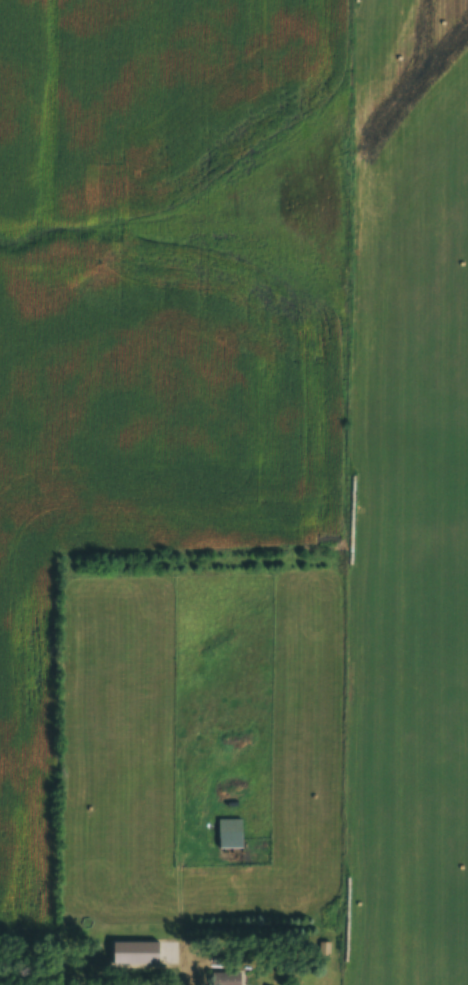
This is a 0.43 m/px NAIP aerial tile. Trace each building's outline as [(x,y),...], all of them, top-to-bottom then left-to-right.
[(215,832),(238,832),(238,818),(215,819),(215,832)] [(210,971),(210,984),(240,984),(240,971),(210,971)]
